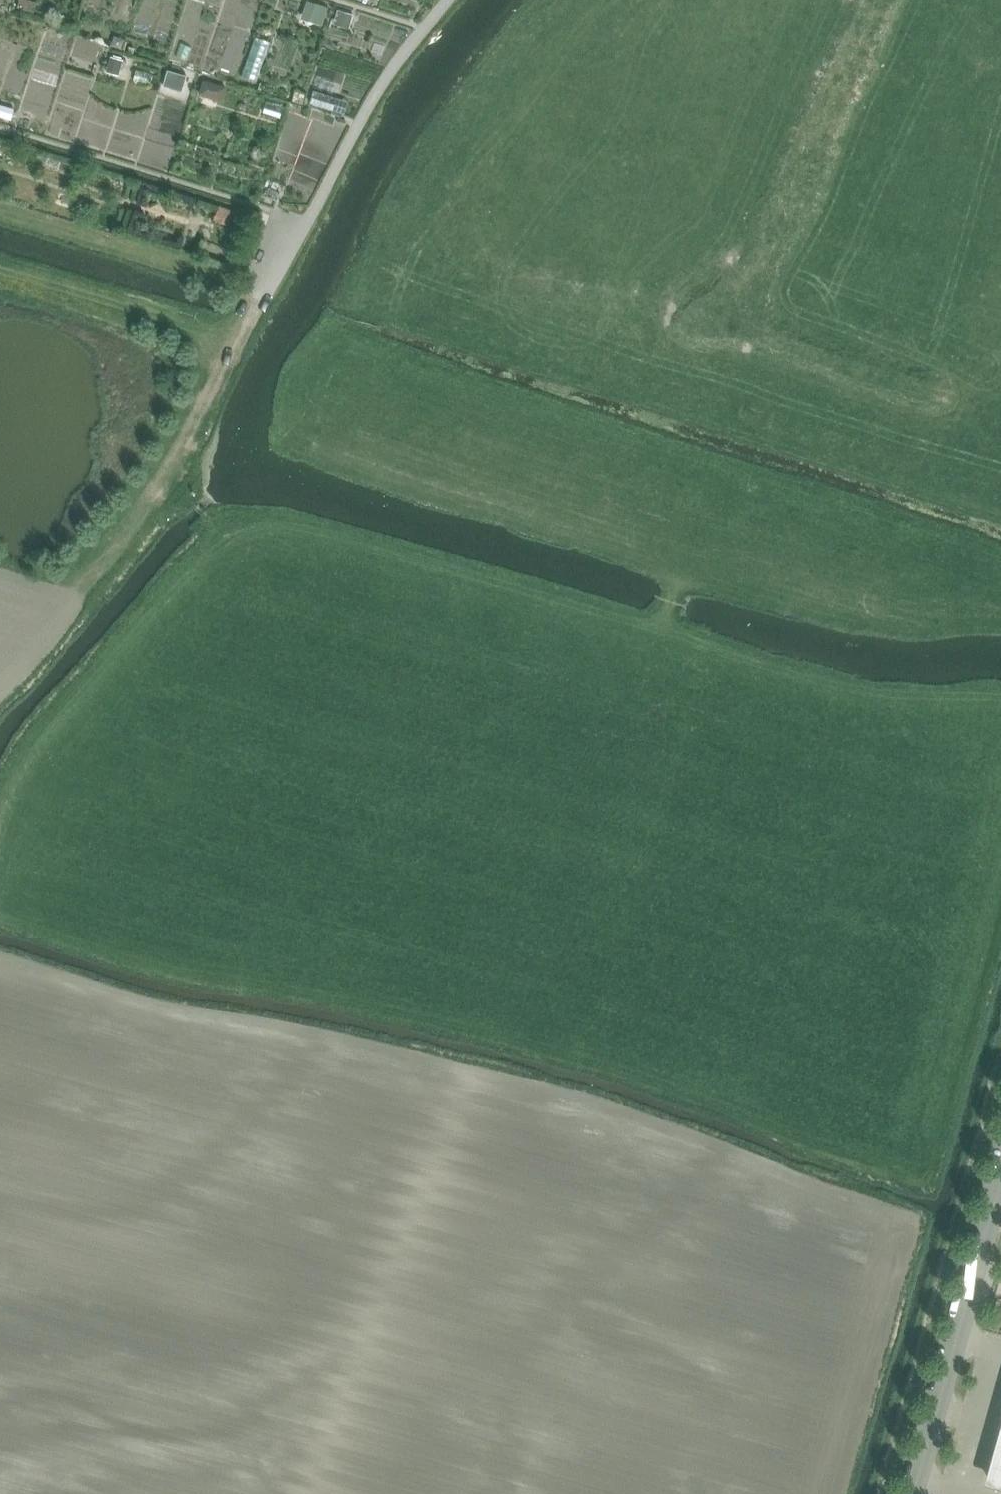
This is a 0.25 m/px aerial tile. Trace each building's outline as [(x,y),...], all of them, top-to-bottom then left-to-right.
[(17,7),(34,12),(37,3),(29,0),(20,0),(17,7)] [(307,13),(322,18),(327,5),(312,0),(307,13)] [(353,14),(339,10),(336,19),(350,23),(353,14)] [(360,15),(356,26),(370,31),(373,20),(360,15)] [(116,55),(128,58),(131,45),(119,42),(116,55)] [(186,76),(168,70),(164,85),(182,90),(186,76)] [(202,79),(198,94),(210,98),(214,83),(202,79)] [(0,105),(0,116),(10,118),(14,107),(0,104),(0,105)] [(218,204),(213,220),(228,225),(233,209),(218,204)] [(1000,1487),(1000,1422),(990,1463),(994,1464),(989,1480),(997,1482),(996,1486),(1000,1487)]
